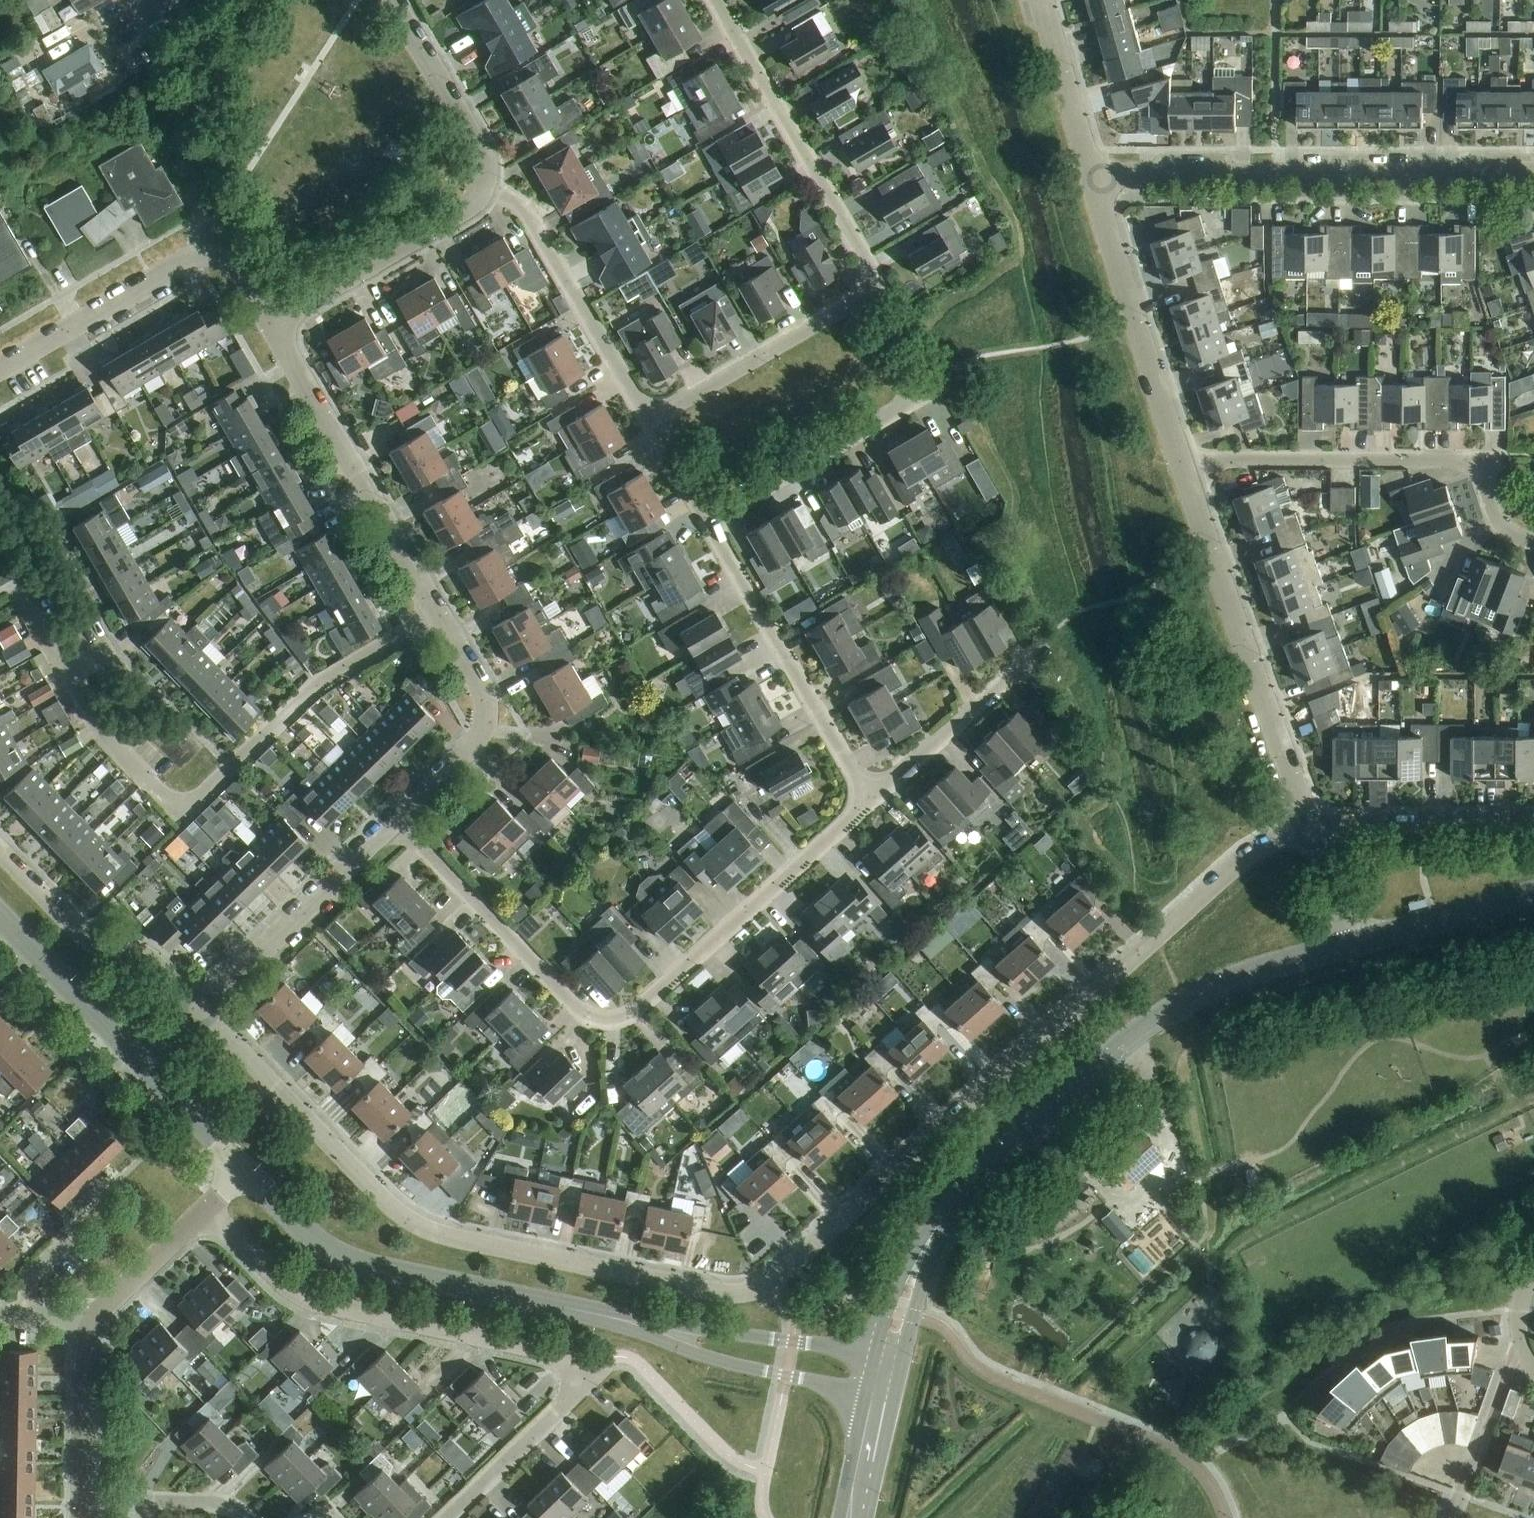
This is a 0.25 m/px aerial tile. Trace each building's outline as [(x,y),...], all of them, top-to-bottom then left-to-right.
[(79,10),(96,0),(73,0),(79,10)] [(484,40),(529,14),(522,2),(512,8),(507,0),(484,0),(456,16),(463,27),(473,21),(484,40)] [(575,0),(559,0),(565,11),(577,4),(575,0)] [(651,36),(687,15),(679,0),(661,0),(651,6),(647,0),(633,0),(617,10),(629,30),(643,21),(651,36)] [(769,18),(778,12),(785,23),(819,3),(818,0),(759,0),(769,18)] [(868,1),(867,0),(851,0),(849,5),(862,12),(867,3),(868,1)] [(1097,18),(1131,8),(1131,7),(1127,8),(1125,0),(1088,0),(1093,19),(1097,18)] [(1168,8),(1171,19),(1182,17),(1178,5),(1168,8)] [(41,12),(51,30),(62,24),(51,6),(41,12)] [(446,17),(441,8),(429,15),(434,24),(446,17)] [(1097,18),(1103,39),(1137,29),(1131,8),(1097,18)] [(782,47),(795,71),(830,51),(821,36),(832,30),(821,11),(791,28),(797,38),(782,47)] [(1349,32),(1361,32),(1361,21),(1361,12),(1349,11),(1349,32)] [(1320,13),(1320,21),(1332,21),(1332,13),(1320,13)] [(529,14),(484,40),(496,59),(485,66),(492,77),(536,51),(526,32),(536,26),(529,14)] [(687,15),(651,36),(660,50),(645,59),(657,79),(684,63),(677,51),(700,37),(687,15)] [(1182,17),(1171,19),(1174,31),(1185,28),(1182,17)] [(1307,32),(1320,32),(1320,21),(1307,21),(1307,32)] [(1320,21),(1320,32),(1332,32),(1332,21),(1320,21)] [(1361,21),(1361,32),(1373,32),(1373,21),(1361,21)] [(1390,32),(1402,32),(1402,21),(1390,21),(1390,32)] [(1402,21),(1402,32),(1414,32),(1414,21),(1402,21)] [(1467,32),(1479,32),(1479,22),(1467,22),(1467,32)] [(1479,22),(1479,32),(1492,32),(1492,22),(1479,22)] [(1508,32),(1520,32),(1521,22),(1508,22),(1508,32)] [(1521,22),(1520,32),(1533,32),(1533,22),(1521,22)] [(1103,39),(1108,59),(1109,59),(1143,50),(1137,29),(1103,39)] [(1202,51),(1201,37),(1193,37),(1193,51),(1202,51)] [(1210,37),(1201,37),(1202,51),(1210,51),(1210,37)] [(880,50),(886,52),(892,49),(887,38),(877,44),(880,50)] [(1307,48),(1320,48),(1320,38),(1307,38),(1307,48)] [(1320,38),(1320,48),(1340,48),(1340,38),(1320,38)] [(1361,38),(1340,38),(1340,48),(1361,48),(1361,38)] [(1373,38),(1361,38),(1361,48),(1373,48),(1373,38)] [(1390,48),(1402,48),(1402,38),(1390,38),(1390,48)] [(1402,38),(1402,48),(1414,48),(1414,38),(1402,38)] [(1467,48),(1479,48),(1479,38),(1467,38),(1467,48)] [(1479,38),(1479,48),(1492,48),(1492,38),(1479,38)] [(1501,55),(1511,55),(1512,38),(1501,38),(1501,55)] [(1520,48),(1533,48),(1533,38),(1520,38),(1520,48)] [(104,64),(89,39),(43,66),(57,91),(104,64)] [(1157,68),(1152,47),(1143,50),(1109,59),(1108,59),(1105,60),(1111,82),(1139,74),(1142,85),(1166,78),(1163,67),(1157,68)] [(501,93),(514,116),(549,95),(542,84),(559,74),(547,53),(522,67),(528,77),(501,93)] [(11,82),(22,75),(25,73),(16,57),(0,66),(0,70),(8,83),(11,82)] [(666,77),(685,109),(728,84),(715,63),(697,73),(691,63),(666,77)] [(826,94),(810,103),(822,125),(832,119),(838,129),(860,117),(854,106),(856,105),(849,93),(865,83),(853,63),(819,83),(826,94)] [(1172,77),(1177,63),(1163,67),(1166,78),(1172,77)] [(22,75),(11,82),(17,92),(28,85),(22,75)] [(1166,78),(1142,85),(1112,94),(1118,113),(1152,103),(1152,134),(1172,134),(1172,127),(1171,127),(1171,92),(1172,92),(1172,77),(1166,78)] [(1214,131),(1237,131),(1237,102),(1253,102),(1253,77),(1214,77),(1214,92),(1215,92),(1215,127),(1214,127),(1214,131)] [(1492,92),(1479,92),(1479,128),(1500,128),(1500,92),(1500,77),(1492,77),(1492,92)] [(1500,77),(1500,92),(1500,128),(1521,128),(1521,92),(1521,86),(1508,86),(1508,77),(1500,77)] [(1361,78),(1361,92),(1361,128),(1382,128),(1382,78),(1361,78)] [(1390,78),(1382,78),(1382,128),(1402,128),(1402,92),(1390,92),(1390,78)] [(1479,128),(1479,92),(1466,92),(1467,78),(1444,78),(1444,113),(1458,113),(1458,128),(1479,128)] [(917,90),(910,79),(899,85),(905,97),(917,90)] [(1521,92),(1521,128),(1533,128),(1533,79),(1533,92),(1521,92)] [(1320,128),(1319,92),(1307,92),(1307,82),(1285,82),(1285,110),(1298,110),(1298,128),(1320,128)] [(1402,82),(1402,92),(1402,128),(1424,128),(1424,113),(1438,113),(1438,82),(1402,82)] [(728,84),(685,109),(697,130),(693,132),(700,142),(727,126),(721,116),(740,105),(728,84)] [(1332,92),(1319,92),(1320,128),(1340,128),(1340,84),(1332,84),(1332,92)] [(1348,84),(1340,84),(1340,128),(1361,128),(1361,92),(1348,92),(1348,84)] [(31,99),(25,90),(16,95),(22,105),(31,99)] [(926,105),(918,90),(905,97),(913,112),(926,105)] [(1193,92),(1172,92),(1171,92),(1171,127),(1172,127),(1193,127),(1193,92)] [(1215,92),(1214,92),(1193,92),(1193,127),(1214,127),(1215,127),(1215,92)] [(549,95),(514,116),(527,138),(555,122),(561,133),(585,118),(573,98),(556,107),(549,95)] [(624,111),(636,104),(631,95),(619,102),(624,111)] [(25,114),(35,132),(53,122),(43,103),(32,109),(25,114)] [(882,125),(890,120),(884,109),(863,121),(869,131),(844,146),(858,170),(896,148),(882,125)] [(650,128),(645,118),(633,125),(639,135),(650,128)] [(534,166),(548,189),(582,169),(569,146),(579,140),(573,128),(547,143),(553,154),(534,166)] [(946,141),(939,129),(922,138),(930,150),(946,141)] [(702,149),(720,181),(768,153),(755,132),(732,145),(726,135),(702,149)] [(643,148),(637,138),(626,145),(632,154),(643,148)] [(138,213),(145,226),(183,204),(161,165),(155,168),(139,141),(98,165),(117,199),(124,211),(133,206),(138,213)] [(768,153),(720,181),(739,213),(763,199),(757,188),(780,175),(768,153)] [(613,197),(601,177),(593,162),(582,169),(548,189),(561,212),(563,211),(580,201),(587,212),(613,197)] [(876,201),(890,226),(929,203),(916,181),(924,176),(916,164),(892,178),(898,188),(876,201)] [(673,179),(666,168),(660,171),(667,183),(673,179)] [(44,207),(66,245),(104,223),(82,185),(44,207)] [(117,199),(79,229),(94,246),(138,213),(133,206),(124,211),(117,199)] [(587,233),(599,252),(643,226),(636,214),(626,220),(615,201),(571,228),(577,239),(587,233)] [(794,253),(799,263),(790,268),(800,283),(808,278),(814,288),(839,274),(823,248),(834,242),(812,204),(802,210),(799,229),(808,244),(794,253)] [(31,265),(6,223),(0,213),(0,283),(31,265)] [(1153,242),(1159,263),(1198,251),(1194,240),(1206,236),(1200,215),(1177,222),(1181,234),(1153,242)] [(967,249),(949,217),(944,220),(922,232),(929,242),(907,255),(920,276),(953,257),(967,249)] [(1250,235),(1250,222),(1233,222),(1233,235),(1250,235)] [(698,239),(711,232),(707,225),(694,232),(698,239)] [(643,226),(599,252),(610,271),(599,277),(606,288),(651,262),(640,244),(650,238),(643,226)] [(1252,250),(1264,250),(1264,226),(1252,226),(1252,250)] [(1307,278),(1307,270),(1308,234),(1294,234),(1294,226),(1273,226),(1273,278),(1307,278)] [(1321,234),(1308,234),(1307,270),(1327,270),(1327,278),(1341,278),(1341,226),(1321,226),(1321,234)] [(1375,283),(1375,270),(1375,234),(1361,234),(1361,226),(1341,226),(1341,278),(1354,278),(1354,283),(1375,283)] [(1375,283),(1375,278),(1408,278),(1408,226),(1388,226),(1388,234),(1375,234),(1375,270),(1375,283)] [(1428,226),(1408,226),(1408,278),(1422,278),(1422,270),(1442,270),(1442,234),(1428,234),(1428,226)] [(1442,234),(1442,270),(1442,283),(1463,283),(1463,278),(1476,278),(1476,226),(1455,226),(1455,234),(1442,234)] [(1533,268),(1533,232),(1510,240),(1515,254),(1508,256),(1514,275),(1520,273),(1529,270),(1533,268)] [(768,245),(761,234),(750,241),(757,252),(768,245)] [(503,237),(484,248),(505,284),(515,278),(520,288),(534,292),(548,284),(529,251),(516,259),(503,237)] [(698,241),(681,251),(690,267),(707,256),(698,241)] [(505,284),(484,248),(465,260),(477,281),(467,287),(482,312),(492,306),(486,295),(505,284)] [(1193,274),(1197,286),(1220,279),(1214,258),(1201,262),(1198,251),(1159,263),(1166,283),(1193,274)] [(754,277),(739,286),(759,320),(783,307),(774,291),(785,285),(768,255),(748,267),(754,277)] [(1529,270),(1520,273),(1527,293),(1528,293),(1532,304),(1533,303),(1533,268),(1529,270)] [(656,289),(647,272),(633,279),(619,287),(626,299),(640,291),(643,296),(656,289)] [(434,278),(415,289),(436,324),(454,313),(465,331),(476,325),(457,293),(446,299),(434,278)] [(1173,306),(1179,326),(1217,314),(1214,303),(1226,299),(1220,279),(1197,286),(1200,297),(1173,306)] [(726,319),(736,313),(719,283),(700,294),(681,306),(687,317),(692,315),(711,348),(735,334),(726,319)] [(436,324),(415,289),(396,300),(408,321),(398,327),(411,349),(415,357),(426,351),(422,344),(441,333),(436,324)] [(1426,314),(1425,304),(1416,304),(1416,314),(1426,314)] [(1277,308),(1268,311),(1270,319),(1279,316),(1277,308)] [(185,312),(176,318),(196,352),(227,334),(213,309),(202,316),(198,310),(187,316),(185,312)] [(1442,328),(1442,310),(1432,311),(1432,328),(1442,328)] [(619,332),(630,351),(633,349),(652,382),(677,368),(667,350),(680,343),(663,311),(649,319),(651,322),(644,326),(640,320),(619,332)] [(1179,326),(1185,346),(1224,334),(1220,323),(1232,319),(1230,311),(1217,314),(1179,326)] [(1350,327),(1350,314),(1341,314),(1341,327),(1350,327)] [(1454,326),(1454,314),(1443,314),(1443,326),(1454,326)] [(1306,325),(1305,315),(1291,316),(1292,326),(1306,325)] [(170,326),(160,332),(178,363),(196,352),(176,318),(168,323),(170,326)] [(365,318),(346,329),(367,365),(376,380),(394,369),(396,372),(406,365),(388,333),(377,339),(365,318)] [(1407,328),(1407,319),(1397,319),(1397,328),(1407,328)] [(1260,326),(1263,339),(1279,334),(1276,321),(1260,326)] [(367,365),(346,329),(327,340),(339,362),(329,368),(342,389),(352,383),(348,376),(367,365)] [(1371,346),(1371,330),(1355,330),(1355,346),(1371,346)] [(1299,331),(1300,344),(1325,344),(1324,331),(1299,331)] [(148,334),(139,339),(159,373),(178,363),(160,332),(150,338),(148,334)] [(1387,345),(1387,334),(1376,333),(1376,345),(1387,345)] [(1219,357),(1223,369),(1246,362),(1242,350),(1238,351),(1235,342),(1227,345),(1224,334),(1185,346),(1192,366),(1219,357)] [(516,362),(527,381),(573,354),(562,335),(541,347),(535,337),(513,350),(519,360),(516,362)] [(132,348),(123,354),(141,384),(159,373),(139,339),(130,345),(132,348)] [(98,381),(104,391),(110,402),(116,411),(127,405),(122,395),(141,384),(123,354),(113,359),(111,356),(105,359),(103,365),(109,375),(98,381)] [(573,354),(527,381),(538,400),(541,398),(547,408),(569,396),(563,385),(584,373),(573,354)] [(1199,389),(1206,410),(1256,393),(1246,362),(1223,369),(1227,380),(1199,389)] [(477,368),(465,374),(470,382),(481,375),(477,368)] [(453,391),(467,382),(463,374),(449,383),(453,391)] [(1338,421),(1338,385),(1318,385),(1318,377),(1303,377),(1303,430),(1324,430),(1324,421),(1338,421)] [(1357,385),(1338,385),(1338,421),(1351,421),(1351,430),(1371,430),(1371,377),(1357,377),(1357,385)] [(1385,377),(1371,377),(1371,430),(1392,430),(1391,422),(1405,422),(1405,385),(1385,385),(1385,377)] [(1424,385),(1405,385),(1405,422),(1418,421),(1418,430),(1438,430),(1438,377),(1424,377),(1424,385)] [(1446,377),(1438,377),(1438,430),(1459,430),(1459,421),(1472,421),(1472,385),(1452,385),(1452,377),(1446,377)] [(1492,385),(1472,385),(1472,421),(1486,421),(1485,430),(1506,429),(1506,377),(1492,377),(1492,385)] [(1524,393),(1520,380),(1510,383),(1511,397),(1524,393)] [(78,393),(68,398),(86,429),(116,411),(110,402),(104,391),(93,397),(87,387),(82,386),(76,389),(78,393)] [(210,404),(228,435),(259,417),(253,407),(256,405),(253,399),(247,398),(241,401),(234,390),(210,404)] [(208,391),(197,397),(201,404),(212,398),(208,391)] [(1256,393),(1206,410),(1212,430),(1240,421),(1243,432),(1266,425),(1256,393)] [(201,404),(197,397),(187,403),(191,410),(201,404)] [(56,400),(47,406),(73,450),(92,439),(86,429),(68,398),(58,404),(56,400)] [(394,412),(387,402),(384,417),(394,412)] [(402,422),(416,414),(410,403),(395,412),(402,422)] [(559,429),(570,448),(614,423),(602,404),(581,416),(575,406),(546,423),(552,433),(559,429)] [(41,414),(31,420),(49,450),(55,461),(73,450),(47,406),(39,411),(41,414)] [(160,418),(164,426),(175,419),(171,412),(160,418)] [(390,452),(401,471),(437,450),(426,431),(437,425),(430,414),(405,429),(411,439),(390,452)] [(1523,425),(1520,416),(1511,418),(1514,427),(1523,425)] [(228,435),(239,453),(273,434),(268,425),(264,427),(259,417),(228,435)] [(957,425),(962,434),(974,427),(969,418),(957,425)] [(49,450),(31,420),(21,425),(19,422),(13,426),(12,431),(15,437),(4,444),(18,468),(49,450)] [(173,437),(188,429),(183,420),(168,429),(173,437)] [(570,448),(564,451),(582,481),(609,465),(603,455),(625,442),(614,423),(570,448)] [(499,428),(505,439),(516,433),(513,426),(506,424),(499,428)] [(927,429),(907,440),(927,473),(926,474),(935,488),(965,470),(951,446),(941,452),(927,429)] [(280,454),(275,444),(278,442),(273,434),(239,453),(239,454),(230,459),(241,477),(250,472),(280,454)] [(496,452),(506,446),(501,438),(491,444),(496,452)] [(927,473),(907,440),(888,451),(902,475),(891,481),(905,505),(916,499),(914,495),(923,490),(916,479),(926,474),(927,473)] [(433,477),(439,488),(461,475),(456,466),(459,464),(453,453),(442,459),(437,450),(401,471),(412,490),(433,477)] [(250,472),(260,491),(295,471),(289,462),(286,464),(280,454),(250,472)] [(978,460),(967,466),(974,478),(985,472),(978,460)] [(147,474),(155,487),(172,477),(165,464),(147,474)] [(183,486),(190,482),(197,478),(191,467),(177,475),(183,486)] [(859,468),(838,480),(858,514),(870,507),(879,523),(898,512),(875,472),(865,478),(859,468)] [(535,492),(546,485),(543,480),(536,469),(525,476),(535,492)] [(260,491),(271,509),(302,492),(296,482),(300,480),(295,471),(260,491)] [(607,494),(618,513),(654,492),(643,473),(621,485),(615,475),(593,488),(600,498),(607,494)] [(424,510),(435,529),(471,509),(460,490),(467,486),(461,475),(439,488),(445,498),(424,510)] [(1363,498),(1379,498),(1380,477),(1364,476),(1363,498)] [(93,484),(100,496),(119,485),(115,477),(106,482),(104,478),(93,484)] [(1235,499),(1242,519),(1280,506),(1292,501),(1284,478),(1278,478),(1244,490),(1246,495),(1235,499)] [(1409,499),(1417,522),(1417,523),(1455,510),(1447,486),(1435,490),(1431,478),(1391,492),(1394,503),(1409,499)] [(858,514),(838,480),(818,493),(830,514),(820,520),(832,541),(851,530),(846,521),(858,514)] [(190,482),(183,486),(189,496),(196,492),(190,482)] [(79,492),(86,504),(98,497),(91,485),(79,492)] [(1344,512),(1344,488),(1331,488),(1332,512),(1344,512)] [(1356,488),(1344,488),(1344,512),(1356,512),(1356,488)] [(275,547),(289,539),(318,523),(312,512),(313,511),(315,505),(311,499),(308,501),(302,492),(271,509),(258,518),(275,547)] [(654,492),(618,513),(629,532),(621,536),(628,547),(650,534),(644,524),(665,511),(654,492)] [(81,548),(115,528),(130,519),(114,493),(99,502),(103,509),(73,526),(79,537),(76,539),(81,548)] [(537,506),(530,495),(518,502),(525,513),(537,506)] [(60,505),(66,515),(81,507),(75,497),(60,505)] [(178,503),(184,513),(191,509),(185,499),(178,503)] [(565,517),(559,506),(549,512),(555,523),(565,517)] [(1277,530),(1280,541),(1303,533),(1297,513),(1284,517),(1280,506),(1242,519),(1249,539),(1277,530)] [(791,508),(769,521),(790,556),(803,548),(810,561),(828,550),(815,526),(805,532),(791,508)] [(191,509),(184,513),(190,524),(197,519),(191,509)] [(199,513),(205,523),(212,519),(206,509),(199,513)] [(467,536),(473,546),(516,522),(510,511),(494,520),(492,515),(476,518),(471,509),(435,529),(446,549),(467,536)] [(1417,523),(1417,522),(1394,530),(1411,578),(1416,583),(1432,571),(1428,560),(1440,556),(1443,548),(1441,542),(1463,535),(1455,510),(1417,523)] [(231,525),(225,515),(214,521),(220,531),(231,525)] [(212,519),(205,523),(211,534),(218,530),(212,519)] [(790,556),(769,521),(747,534),(762,558),(752,563),(766,588),(786,577),(778,563),(790,556)] [(469,588),(505,567),(518,560),(508,544),(524,535),(516,522),(473,546),(479,556),(458,569),(469,588)] [(289,539),(306,569),(337,552),(331,542),(335,540),(331,534),(326,532),(324,533),(318,523),(289,539)] [(936,537),(929,524),(917,531),(924,544),(936,537)] [(90,554),(95,564),(126,547),(115,528),(81,548),(86,557),(90,554)] [(1371,539),(1372,533),(1362,529),(1361,541),(1371,539)] [(645,590),(656,583),(687,565),(682,556),(685,555),(679,544),(676,545),(667,530),(618,559),(626,573),(633,569),(645,590)] [(1257,562),(1264,582),(1317,563),(1313,552),(1310,553),(1303,533),(1280,541),(1284,553),(1257,562)] [(200,540),(206,550),(213,546),(207,536),(200,540)] [(98,576),(103,585),(137,565),(126,547),(95,564),(101,574),(98,576)] [(221,555),(229,568),(231,571),(240,566),(238,563),(242,560),(234,547),(221,555)] [(598,561),(592,549),(576,558),(583,569),(598,561)] [(306,569),(317,588),(351,568),(346,559),(343,561),(337,552),(306,569)] [(214,571),(213,569),(222,564),(217,554),(194,566),(201,578),(214,571)] [(1445,607),(1481,621),(1502,566),(1478,557),(1469,578),(1458,574),(1445,607)] [(1369,566),(1367,561),(1356,564),(1358,570),(1369,566)] [(1264,582),(1271,601),(1324,583),(1317,563),(1264,582)] [(975,564),(965,570),(974,585),(984,579),(982,576),(975,564)] [(111,592),(117,602),(148,584),(137,565),(103,585),(108,594),(111,592)] [(687,565),(656,583),(663,596),(651,603),(662,622),(684,610),(678,600),(700,587),(687,565)] [(606,578),(599,566),(585,574),(592,586),(606,578)] [(1502,566),(1481,621),(1516,635),(1529,601),(1518,597),(1526,575),(1502,566)] [(502,595),(508,605),(529,592),(528,590),(544,582),(540,574),(524,583),(523,582),(516,586),(505,567),(469,588),(480,607),(502,595)] [(581,576),(576,567),(565,573),(570,582),(581,576)] [(317,588),(328,607),(359,589),(353,579),(356,577),(351,568),(317,588)] [(863,582),(857,571),(848,576),(855,587),(863,582)] [(1401,596),(1396,582),(1381,586),(1386,601),(1401,596)] [(1305,612),(1309,623),(1332,615),(1328,603),(1323,605),(1317,586),(1324,583),(1271,601),(1278,621),(1305,612)] [(136,632),(144,626),(164,611),(174,604),(168,595),(159,602),(148,584),(117,602),(123,611),(119,613),(123,620),(129,621),(136,632)] [(974,614),(962,621),(983,658),(1005,645),(997,631),(1007,625),(985,587),(965,599),(974,614)] [(328,607),(339,625),(373,606),(368,597),(364,599),(359,589),(328,607)] [(237,597),(245,607),(251,602),(244,592),(237,597)] [(503,647),(539,626),(550,620),(538,600),(535,602),(529,592),(508,605),(513,615),(492,628),(503,647)] [(806,632),(819,654),(850,636),(863,628),(844,597),(823,610),(828,619),(806,632)] [(1379,598),(1362,604),(1365,614),(1382,608),(1379,598)] [(600,601),(588,608),(597,626),(610,620),(600,601)] [(251,602),(245,607),(252,616),(259,612),(251,602)] [(262,608),(269,617),(275,612),(268,603),(262,608)] [(1389,627),(1396,638),(1404,634),(1405,635),(1421,624),(1407,604),(1391,614),(1396,623),(1389,627)] [(339,625),(328,631),(343,656),(354,649),(351,644),(381,627),(375,616),(378,614),(373,606),(339,625)] [(793,606),(783,613),(789,624),(800,618),(793,606)] [(983,658),(962,621),(950,628),(938,607),(918,619),(942,661),(953,655),(962,671),(983,658)] [(153,650),(160,659),(186,634),(164,611),(144,626),(153,635),(145,643),(145,648),(150,653),(153,650)] [(275,612),(269,617),(276,627),(283,622),(275,612)] [(686,643),(693,654),(728,634),(714,612),(687,628),(681,617),(657,631),(669,652),(686,643)] [(1286,644),(1294,664),(1343,646),(1331,650),(1327,639),(1339,635),(1332,615),(1309,623),(1313,635),(1286,644)] [(4,649),(22,639),(14,625),(0,633),(0,643),(4,649)] [(173,677),(201,649),(210,641),(195,625),(186,634),(160,659),(168,667),(165,670),(173,677)] [(542,664),(549,660),(570,647),(559,628),(545,636),(539,626),(503,647),(514,666),(536,653),(542,664)] [(925,638),(918,626),(910,631),(917,643),(925,638)] [(264,632),(271,642),(278,637),(270,627),(264,632)] [(300,634),(288,643),(296,653),(307,644),(300,634)] [(728,634),(693,654),(700,666),(683,676),(695,697),(720,683),(714,672),(741,657),(728,634)] [(850,636),(819,654),(832,675),(854,662),(859,672),(881,660),(870,642),(858,649),(850,636)] [(278,637),(271,642),(272,642),(278,651),(285,647),(278,637)] [(22,639),(4,649),(4,650),(2,651),(11,667),(31,655),(22,639)] [(935,655),(925,639),(911,647),(920,664),(935,655)] [(272,642),(267,646),(274,655),(278,651),(272,642)] [(315,654),(307,644),(296,653),(303,662),(315,654)] [(1343,646),(1294,664),(1301,684),(1328,674),(1332,686),(1355,677),(1343,646)] [(533,682),(544,701),(580,681),(569,662),(577,657),(570,647),(549,660),(555,670),(533,682)] [(182,681),(190,690),(216,665),(201,649),(173,677),(180,684),(182,681)] [(285,660),(293,670),(299,665),(292,655),(285,660)] [(1367,672),(1363,663),(1352,667),(1356,676),(1367,672)] [(848,704),(859,723),(895,703),(888,693),(902,684),(890,664),(859,681),(866,693),(848,704)] [(195,701),(203,708),(231,680),(216,665),(190,690),(198,698),(195,701)] [(30,671),(36,681),(44,676),(39,667),(30,671)] [(407,692),(391,707),(419,736),(435,720),(421,705),(429,696),(436,690),(419,674),(413,680),(412,678),(402,687),(407,692)] [(580,681),(544,701),(555,720),(577,708),(583,718),(608,704),(591,674),(580,681)] [(1363,692),(1380,692),(1380,689),(1380,681),(1379,681),(1379,679),(1369,680),(1363,682),(1363,692)] [(213,713),(220,721),(246,696),(231,680),(203,708),(210,715),(213,713)] [(725,711),(733,724),(768,703),(755,681),(734,693),(727,681),(702,696),(703,697),(706,703),(714,716),(725,711)] [(1380,681),(1380,689),(1393,689),(1393,681),(1380,681)] [(1497,689),(1497,681),(1484,681),(1484,689),(1497,689)] [(27,696),(33,706),(55,695),(49,684),(27,696)] [(246,696),(220,721),(228,729),(225,732),(230,737),(236,737),(262,712),(246,696)] [(706,703),(703,697),(695,702),(698,708),(706,703)] [(49,723),(58,718),(66,713),(58,700),(41,710),(49,723)] [(658,715),(651,702),(642,707),(650,720),(658,715)] [(768,703),(733,724),(746,746),(732,754),(738,765),(766,749),(760,738),(781,726),(768,703)] [(895,703),(859,723),(871,742),(889,732),(895,742),(921,727),(910,706),(900,712),(895,703)] [(372,704),(365,711),(403,751),(419,736),(391,707),(383,716),(372,704)] [(319,713),(330,724),(338,716),(328,705),(319,713)] [(4,724),(16,717),(12,709),(0,716),(0,727),(4,724)] [(1336,778),(1358,778),(1358,737),(1336,737),(1336,725),(1342,723),(1337,709),(1313,717),(1327,755),(1336,755),(1336,778)] [(369,729),(360,737),(388,766),(403,751),(365,711),(358,718),(369,729)] [(1016,712),(996,730),(1023,760),(1036,749),(1043,757),(1060,743),(1037,718),(1028,725),(1016,712)] [(58,718),(63,727),(71,723),(66,713),(58,718)] [(1519,737),(1519,778),(1533,778),(1533,722),(1532,722),(1530,737),(1519,737)] [(15,743),(4,724),(0,727),(0,752),(15,743)] [(1423,755),(1438,755),(1438,725),(1412,725),(1412,737),(1401,737),(1401,778),(1423,778),(1423,755)] [(1453,778),(1476,778),(1476,737),(1465,737),(1465,725),(1438,725),(1438,755),(1453,755),(1453,778)] [(297,734),(303,741),(311,733),(305,726),(297,734)] [(697,742),(688,728),(677,734),(685,748),(697,742)] [(1497,728),(1497,737),(1497,787),(1506,787),(1506,778),(1519,778),(1519,737),(1519,728),(1497,728)] [(1023,760),(996,730),(976,748),(988,761),(979,769),(1002,795),(1018,780),(1010,771),(1023,760)] [(59,745),(65,757),(83,746),(77,735),(59,745)] [(360,737),(345,752),(372,781),(388,766),(360,737)] [(1371,787),(1380,787),(1380,737),(1358,737),(1358,778),(1371,778),(1371,787)] [(1388,778),(1401,778),(1401,737),(1380,737),(1380,787),(1388,787),(1388,778)] [(1476,737),(1476,778),(1488,778),(1488,787),(1497,787),(1497,737),(1476,737)] [(0,752),(0,778),(26,762),(15,743),(0,752)] [(691,757),(702,750),(699,745),(687,752),(691,757)] [(598,763),(600,749),(584,747),(582,760),(598,763)] [(79,757),(85,763),(94,755),(87,749),(79,757)] [(345,752),(329,767),(357,796),(372,781),(345,752)] [(771,753),(745,768),(756,786),(766,780),(775,796),(789,788),(795,798),(812,788),(806,778),(810,775),(796,752),(777,763),(771,753)] [(551,758),(535,773),(564,803),(579,788),(585,794),(594,785),(577,767),(568,776),(551,758)] [(313,768),(307,762),(303,766),(309,773),(313,768)] [(93,772),(100,779),(109,771),(102,763),(93,772)] [(307,776),(314,782),(341,811),(357,796),(329,767),(321,775),(314,769),(307,776)] [(955,767),(936,783),(970,822),(971,821),(973,825),(992,808),(993,810),(1002,802),(978,776),(970,783),(955,767)] [(5,796),(20,812),(49,785),(33,769),(5,796)] [(1085,785),(1093,778),(1085,770),(1078,776),(1085,785)] [(680,787),(686,781),(678,772),(665,783),(682,801),(688,796),(680,787)] [(536,806),(528,815),(540,827),(545,833),(554,824),(556,827),(564,819),(555,811),(564,803),(535,773),(519,789),(536,806)] [(325,826),(341,811),(314,782),(307,776),(301,781),(308,788),(298,798),(293,793),(284,802),(302,820),(311,811),(325,826)] [(110,786),(117,793),(124,787),(117,779),(110,786)] [(970,822),(936,783),(917,800),(927,810),(918,818),(943,846),(970,822)] [(20,812),(35,828),(64,800),(49,785),(20,812)] [(118,795),(111,787),(103,795),(110,803),(118,795)] [(35,828),(50,843),(79,816),(69,806),(77,799),(71,793),(64,800),(35,828)] [(497,799),(481,815),(510,844),(525,829),(531,836),(540,827),(528,815),(523,809),(514,817),(497,799)] [(703,827),(717,843),(718,842),(745,873),(763,856),(749,841),(760,830),(734,801),(722,811),(721,810),(703,827)] [(132,809),(140,817),(146,810),(139,802),(132,809)] [(280,815),(264,831),(292,859),(308,844),(293,829),(302,820),(284,802),(275,811),(280,815)] [(216,812),(223,819),(233,830),(242,821),(225,804),(216,812)] [(772,819),(783,809),(780,804),(768,811),(772,819)] [(215,826),(223,819),(216,812),(209,805),(203,811),(210,818),(208,820),(215,826)] [(1024,822),(1014,812),(1006,819),(1014,828),(1015,829),(1024,822)] [(510,844),(481,815),(465,830),(482,848),(474,856),(491,874),(516,851),(509,845),(510,844)] [(50,843),(65,859),(94,831),(79,816),(50,843)] [(292,859),(264,831),(257,837),(242,821),(233,830),(248,846),(276,874),(292,859)] [(140,836),(151,847),(164,834),(154,823),(140,836)] [(882,843),(909,873),(916,881),(943,857),(916,826),(907,834),(900,826),(882,843)] [(179,835),(192,849),(199,841),(186,828),(179,835)] [(65,859),(81,874),(109,847),(94,831),(65,859)] [(718,842),(717,843),(708,851),(695,835),(677,851),(711,889),(720,881),(726,889),(745,873),(718,842)] [(909,873),(882,843),(864,859),(878,874),(869,882),(892,909),(902,900),(891,889),(909,873)] [(226,854),(233,861),(260,889),(276,874),(248,846),(240,854),(231,850),(226,854)] [(109,847),(81,874),(96,890),(111,876),(120,885),(138,867),(129,858),(124,863),(109,847)] [(577,865),(585,857),(577,848),(568,856),(577,865)] [(169,856),(164,851),(163,850),(147,865),(154,872),(169,856)] [(260,889),(233,861),(226,854),(222,858),(226,868),(217,876),(245,904),(260,889)] [(566,858),(559,864),(568,873),(574,866),(566,858)] [(144,884),(155,873),(154,872),(147,865),(136,876),(144,884)] [(649,876),(644,880),(685,926),(703,910),(686,891),(695,882),(679,865),(664,877),(661,874),(649,876)] [(1072,882),(1055,896),(1063,904),(1088,932),(1104,918),(1089,900),(1098,892),(1081,873),(1072,882)] [(373,902),(390,919),(418,893),(401,875),(389,887),(381,878),(358,900),(366,909),(373,902)] [(202,890),(202,891),(229,919),(245,904),(217,876),(209,884),(203,877),(196,884),(202,890)] [(536,904),(550,889),(540,878),(525,894),(536,904)] [(840,880),(822,896),(849,926),(867,910),(877,922),(887,914),(855,878),(846,886),(840,880)] [(685,926),(644,880),(640,884),(636,896),(640,900),(625,913),(640,931),(649,923),(666,942),(685,926)] [(202,891),(186,906),(214,934),(229,919),(202,891)] [(418,893),(390,919),(407,937),(397,946),(405,955),(431,930),(423,922),(435,910),(418,893)] [(164,913),(162,911),(146,925),(169,949),(183,935),(198,950),(214,934),(186,906),(177,896),(166,906),(168,909),(164,913)] [(849,926),(822,896),(804,912),(814,923),(805,931),(809,936),(833,962),(850,946),(840,935),(849,926)] [(1039,911),(1030,919),(1047,938),(1056,930),(1071,947),(1088,932),(1063,904),(1046,919),(1039,911)] [(603,918),(585,934),(598,949),(625,979),(644,962),(625,942),(634,934),(609,907),(600,915),(603,918)] [(144,924),(153,915),(146,908),(137,916),(144,924)] [(1027,915),(1001,938),(1012,950),(1037,978),(1054,963),(1038,946),(1047,938),(1030,919),(1027,915)] [(335,938),(344,929),(335,920),(326,929),(335,938)] [(922,943),(933,955),(957,934),(945,922),(922,943)] [(434,967),(445,979),(474,950),(456,932),(436,951),(428,943),(409,962),(423,977),(434,967)] [(781,933),(763,949),(798,989),(825,964),(806,943),(797,951),(781,933)] [(625,979),(598,949),(587,959),(577,948),(561,962),(583,986),(591,979),(607,996),(625,979)] [(798,989),(763,949),(745,966),(752,974),(743,982),(752,992),(771,1013),(798,989)] [(445,979),(437,986),(436,993),(442,999),(451,999),(455,1003),(463,1011),(481,994),(473,986),(491,968),(474,950),(445,979)] [(988,956),(979,964),(996,983),(1005,975),(1020,993),(1037,978),(1012,950),(996,964),(988,956)] [(977,980),(961,995),(986,1023),(1003,1008),(987,991),(996,983),(979,964),(970,972),(977,980)] [(258,1009),(273,1025),(300,998),(285,983),(293,975),(284,966),(266,984),(274,992),(258,1009)] [(866,980),(858,970),(849,978),(857,988),(866,980)] [(890,971),(882,978),(891,988),(898,981),(891,972),(890,971)] [(721,986),(703,1002),(737,1041),(764,1017),(744,994),(735,1002),(721,986)] [(502,1034),(503,1034),(530,1008),(512,990),(495,1006),(487,998),(464,1020),(472,1029),(477,1025),(494,1042),(502,1034)] [(938,1001),(929,1009),(940,1023),(945,1028),(954,1021),(970,1038),(986,1023),(961,995),(945,1009),(938,1001)] [(305,1025),(313,1033),(331,1015),(323,1006),(315,1014),(300,998),(273,1025),(289,1040),(305,1025)] [(340,1006),(332,998),(324,1006),(331,1014),(340,1006)] [(737,1041),(703,1002),(685,1018),(699,1034),(690,1042),(710,1065),(737,1041)] [(921,1020),(905,1034),(930,1062),(947,1048),(932,1031),(940,1023),(929,1009),(923,1003),(914,1012),(921,1020)] [(530,1008),(503,1034),(512,1043),(504,1052),(510,1059),(509,1061),(517,1070),(537,1050),(529,1041),(546,1025),(530,1008)] [(305,1057),(320,1073),(347,1047),(332,1032),(340,1024),(331,1015),(313,1033),(322,1041),(305,1057)] [(21,1039),(6,1024),(0,1030),(0,1060),(21,1039)] [(801,1038),(791,1026),(783,1033),(794,1044),(801,1038)] [(450,1042),(459,1033),(453,1027),(444,1036),(450,1042)] [(1530,1042),(1524,1032),(1512,1039),(1518,1049),(1530,1042)] [(882,1041),(873,1049),(890,1068),(898,1060),(914,1077),(930,1062),(905,1034),(889,1049),(882,1041)] [(825,1047),(816,1038),(814,1036),(789,1058),(791,1060),(800,1070),(825,1047)] [(36,1055),(21,1039),(0,1060),(0,1068),(5,1073),(0,1077),(0,1090),(36,1055)] [(352,1073),(361,1082),(379,1064),(370,1055),(362,1063),(347,1047),(320,1073),(336,1089),(352,1073)] [(871,1065),(854,1080),(880,1108),(896,1093),(881,1076),(890,1068),(873,1049),(863,1057),(871,1065)] [(659,1052),(641,1068),(667,1097),(667,1098),(673,1105),(684,1096),(701,1081),(684,1063),(676,1071),(659,1052)] [(513,1084),(522,1093),(534,1082),(553,1101),(563,1091),(571,1100),(587,1084),(579,1076),(581,1073),(562,1053),(550,1066),(541,1057),(513,1084)] [(0,1090),(0,1091),(6,1097),(17,1086),(26,1095),(52,1071),(36,1055),(0,1090)] [(762,1058),(757,1062),(766,1071),(770,1066),(762,1058)] [(352,1106),(368,1122),(395,1096),(379,1080),(387,1073),(379,1064),(361,1082),(369,1090),(352,1106)] [(624,1084),(635,1097),(626,1105),(616,1113),(621,1119),(638,1138),(647,1129),(664,1114),(673,1105),(667,1098),(667,1097),(641,1068),(624,1084)] [(744,1087),(735,1076),(725,1085),(735,1096),(744,1087)] [(831,1086),(822,1094),(839,1113),(848,1105),(863,1122),(880,1108),(854,1080),(838,1094),(831,1086)] [(804,1125),(829,1153),(845,1138),(830,1121),(839,1113),(822,1094),(813,1102),(797,1117),(804,1125)] [(400,1122),(408,1131),(426,1113),(418,1104),(410,1112),(395,1096),(368,1122),(383,1138),(400,1122)] [(45,1107),(38,1100),(30,1108),(37,1115),(45,1107)] [(506,1127),(487,1107),(477,1117),(498,1140),(505,1129),(506,1127)] [(399,1155),(415,1171),(442,1145),(427,1129),(434,1122),(426,1113),(408,1131),(416,1139),(399,1155)] [(78,1117),(72,1124),(107,1160),(123,1145),(99,1120),(89,1129),(78,1117)] [(691,1125),(700,1134),(708,1126),(700,1117),(691,1125)] [(788,1158),(797,1151),(812,1168),(829,1153),(804,1125),(797,1117),(780,1131),(771,1140),(788,1158)] [(76,1141),(67,1150),(92,1175),(107,1160),(72,1124),(65,1130),(76,1141)] [(566,1139),(574,1132),(567,1125),(554,1136),(566,1139)] [(1139,1127),(1101,1161),(1127,1190),(1165,1157),(1139,1127)] [(519,1141),(521,1131),(513,1129),(510,1143),(516,1144),(519,1141)] [(715,1129),(702,1140),(705,1143),(710,1138),(719,1147),(726,1141),(718,1131),(715,1129)] [(475,1162),(451,1137),(442,1145),(415,1171),(430,1187),(447,1171),(455,1180),(465,1170),(466,1171),(475,1162)] [(654,1146),(646,1137),(640,1143),(648,1151),(654,1146)] [(762,1148),(746,1162),(753,1170),(778,1198),(795,1183),(779,1166),(788,1158),(771,1140),(762,1148)] [(41,1154),(31,1144),(25,1150),(34,1160),(41,1154)] [(47,1147),(41,1154),(76,1190),(92,1175),(67,1150),(58,1159),(47,1147)] [(76,1190),(41,1154),(34,1160),(45,1172),(36,1181),(60,1206),(76,1190)] [(507,1214),(529,1219),(537,1182),(515,1177),(518,1167),(505,1164),(500,1189),(512,1192),(507,1214)] [(496,1187),(500,1175),(486,1169),(481,1181),(496,1187)] [(778,1198),(753,1170),(737,1185),(730,1177),(720,1185),(737,1204),(746,1196),(762,1213),(778,1198)] [(556,1201),(567,1203),(572,1178),(560,1176),(558,1186),(537,1182),(529,1219),(551,1223),(556,1201)] [(574,1228),(596,1233),(603,1196),(582,1191),(584,1181),(572,1178),(567,1203),(579,1205),(574,1228)] [(1083,1179),(1065,1196),(1076,1208),(1094,1192),(1083,1179)] [(711,1181),(699,1186),(705,1200),(717,1195),(711,1181)] [(622,1215),(634,1217),(639,1192),(627,1190),(625,1200),(603,1196),(596,1233),(617,1237),(622,1215)] [(641,1242),(662,1246),(670,1210),(649,1205),(651,1195),(639,1192),(634,1217),(645,1219),(641,1242)] [(670,1210),(662,1246),(684,1251),(689,1228),(700,1231),(706,1206),(693,1204),(691,1214),(670,1210)] [(1133,1234),(1112,1209),(1101,1219),(1122,1244),(1127,1239),(1133,1234)] [(13,1220),(7,1214),(0,1220),(0,1233),(13,1220)] [(0,1233),(0,1264),(17,1248),(8,1238),(20,1227),(13,1220),(0,1233)] [(212,1273),(195,1289),(222,1317),(233,1307),(240,1310),(242,1312),(256,1298),(239,1281),(229,1290),(212,1273)] [(195,1323),(186,1332),(203,1349),(216,1337),(214,1335),(211,1328),(222,1317),(195,1289),(178,1306),(195,1323)] [(160,1323),(143,1339),(170,1367),(181,1357),(188,1360),(190,1362),(203,1349),(186,1332),(177,1340),(160,1323)] [(257,1350),(271,1336),(263,1327),(248,1340),(257,1350)] [(271,1358),(287,1375),(316,1347),(299,1330),(292,1338),(282,1328),(265,1345),(274,1354),(271,1358)] [(1184,1346),(1184,1349),(1185,1352),(1186,1355),(1188,1358),(1190,1360),(1193,1362),(1196,1364),(1199,1365),(1202,1365),(1205,1365),(1208,1364),(1211,1363),(1214,1361),(1217,1359),(1219,1356),(1220,1353),(1221,1350),(1221,1347),(1221,1344),(1220,1340),(1219,1337),(1217,1335),(1215,1332),(1212,1330),(1209,1329),(1206,1328),(1203,1328),(1200,1328),(1196,1329),(1193,1330),(1191,1332),(1188,1334),(1186,1337),(1185,1340),(1184,1343),(1184,1346)] [(1417,1338),(1418,1342),(1427,1376),(1448,1373),(1447,1338),(1447,1334),(1417,1338)] [(1479,1336),(1447,1338),(1448,1373),(1473,1372),(1479,1336)] [(170,1367),(143,1339),(126,1356),(143,1374),(134,1383),(150,1400),(164,1387),(162,1385),(159,1378),(170,1367)] [(1418,1342),(1387,1349),(1403,1382),(1427,1376),(1418,1342)] [(316,1347),(287,1375),(304,1392),(307,1389),(317,1398),(334,1381),(325,1372),(332,1365),(316,1347)] [(357,1377),(373,1395),(402,1367),(385,1350),(378,1357),(368,1348),(351,1365),(360,1374),(357,1377)] [(1387,1349),(1363,1368),(1362,1368),(1383,1397),(1403,1382),(1387,1349)] [(2,1351),(1,1373),(36,1374),(37,1351),(2,1351)] [(222,1374),(212,1364),(202,1374),(211,1384),(222,1374)] [(1338,1386),(1341,1388),(1368,1411),(1383,1397),(1362,1368),(1363,1368),(1360,1365),(1338,1386)] [(402,1367),(373,1395),(390,1412),(393,1408),(403,1418),(420,1401),(411,1392),(418,1384),(402,1367)] [(455,1398),(472,1415),(500,1388),(483,1370),(476,1378),(467,1368),(449,1385),(459,1394),(455,1398)] [(1,1395),(36,1395),(36,1374),(1,1373),(1,1389),(0,1389),(0,1395),(1,1395)] [(234,1377),(209,1398),(219,1410),(244,1389),(234,1377)] [(1434,1397),(1430,1386),(1420,1389),(1424,1400),(1434,1397)] [(500,1388),(472,1415),(488,1432),(492,1429),(501,1438),(518,1422),(509,1412),(517,1405),(500,1388)] [(1341,1388),(1319,1412),(1351,1430),(1360,1420),(1369,1428),(1374,1422),(1368,1411),(1341,1388)] [(1503,1413),(1515,1417),(1523,1392),(1511,1388),(1503,1413)] [(1,1395),(0,1416),(36,1417),(36,1395),(1,1395)] [(197,1460),(198,1462),(226,1434),(215,1423),(219,1416),(220,1415),(207,1401),(190,1418),(199,1427),(181,1444),(188,1452),(186,1454),(194,1462),(197,1460)] [(283,1430),(290,1423),(294,1420),(285,1411),(274,1421),(283,1430)] [(1444,1412),(1446,1423),(1459,1422),(1460,1411),(1444,1412)] [(1424,1417),(1429,1427),(1442,1423),(1439,1412),(1424,1417)] [(1463,1423),(1475,1426),(1479,1415),(1464,1412),(1463,1423)] [(0,1416),(0,1438),(35,1439),(36,1417),(0,1416)] [(362,1426),(354,1418),(346,1426),(354,1434),(362,1426)] [(1407,1427),(1413,1436),(1425,1428),(1420,1418),(1407,1427)] [(613,1421),(596,1438),(623,1466),(640,1449),(637,1446),(646,1437),(630,1419),(620,1428),(613,1421)] [(424,1420),(417,1428),(425,1436),(432,1428),(424,1420)] [(280,1482),(281,1484),(309,1457),(299,1446),(302,1439),(304,1437),(290,1423),(273,1440),(282,1450),(264,1467),(272,1474),(269,1476),(277,1485),(280,1482)] [(1392,1441),(1402,1447),(1411,1437),(1403,1429),(1392,1441)] [(1499,1473),(1519,1485),(1530,1454),(1531,1454),(1533,1450),(1533,1446),(1533,1440),(1513,1433),(1510,1442),(1499,1473)] [(226,1434),(198,1462),(214,1479),(232,1461),(241,1471),(264,1449),(259,1444),(254,1449),(245,1441),(244,1442),(237,1445),(226,1434)] [(453,1435),(442,1445),(464,1469),(475,1458),(453,1435)] [(0,1444),(0,1460),(35,1460),(35,1439),(0,1438),(0,1444)] [(586,1462),(577,1470),(594,1487),(603,1479),(606,1482),(623,1466),(596,1438),(579,1454),(586,1462)] [(1382,1458),(1393,1462),(1399,1450),(1390,1444),(1382,1458)] [(369,1511),(371,1513),(399,1486),(388,1475),(392,1467),(393,1466),(380,1452),(374,1457),(363,1469),(372,1478),(354,1496),(361,1503),(359,1505),(367,1514),(369,1511)] [(1531,1454),(1530,1454),(1519,1485),(1533,1494),(1533,1455),(1531,1454)] [(309,1457),(281,1484),(297,1501),(315,1484),(325,1493),(342,1477),(329,1463),(327,1464),(320,1468),(309,1457)] [(35,1482),(35,1460),(0,1460),(0,1481),(35,1482)] [(561,1471),(544,1488),(571,1516),(588,1499),(585,1496),(594,1487),(577,1470),(568,1478),(561,1471)] [(34,1503),(35,1482),(0,1481),(0,1503),(34,1503)] [(371,1513),(376,1517),(399,1517),(405,1513),(410,1517),(419,1517),(431,1506),(418,1492),(417,1493),(409,1496),(399,1486),(371,1513)] [(528,1517),(569,1517),(571,1516),(544,1488),(527,1504),(534,1512),(528,1517)] [(0,1503),(0,1517),(34,1517),(34,1503),(0,1503)]
